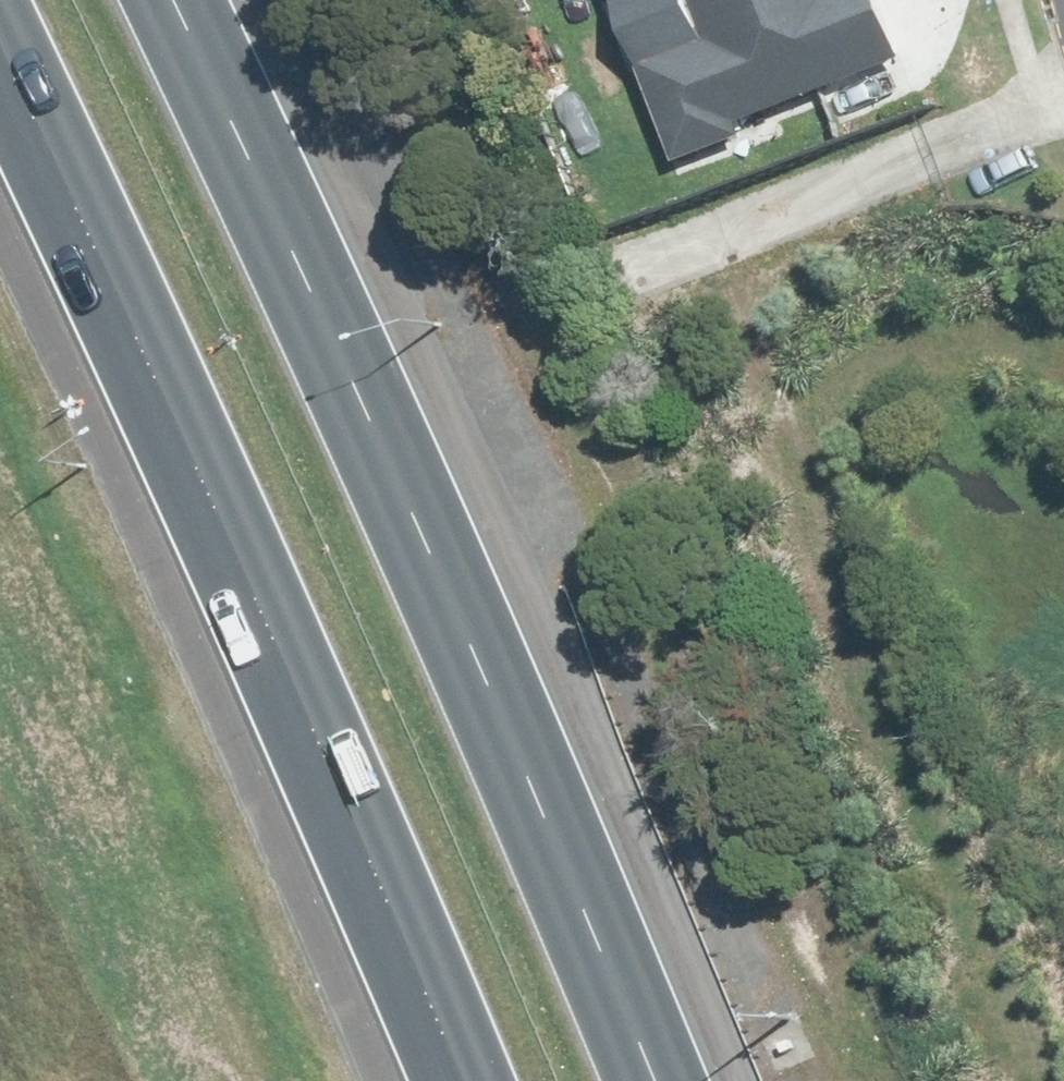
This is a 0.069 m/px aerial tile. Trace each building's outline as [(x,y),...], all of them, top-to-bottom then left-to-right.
[(632,0),(606,0),(609,9),(632,0)] [(695,37),(628,64),(669,164),(733,138),(727,122),(895,55),(873,0),(680,0),(695,37)]
